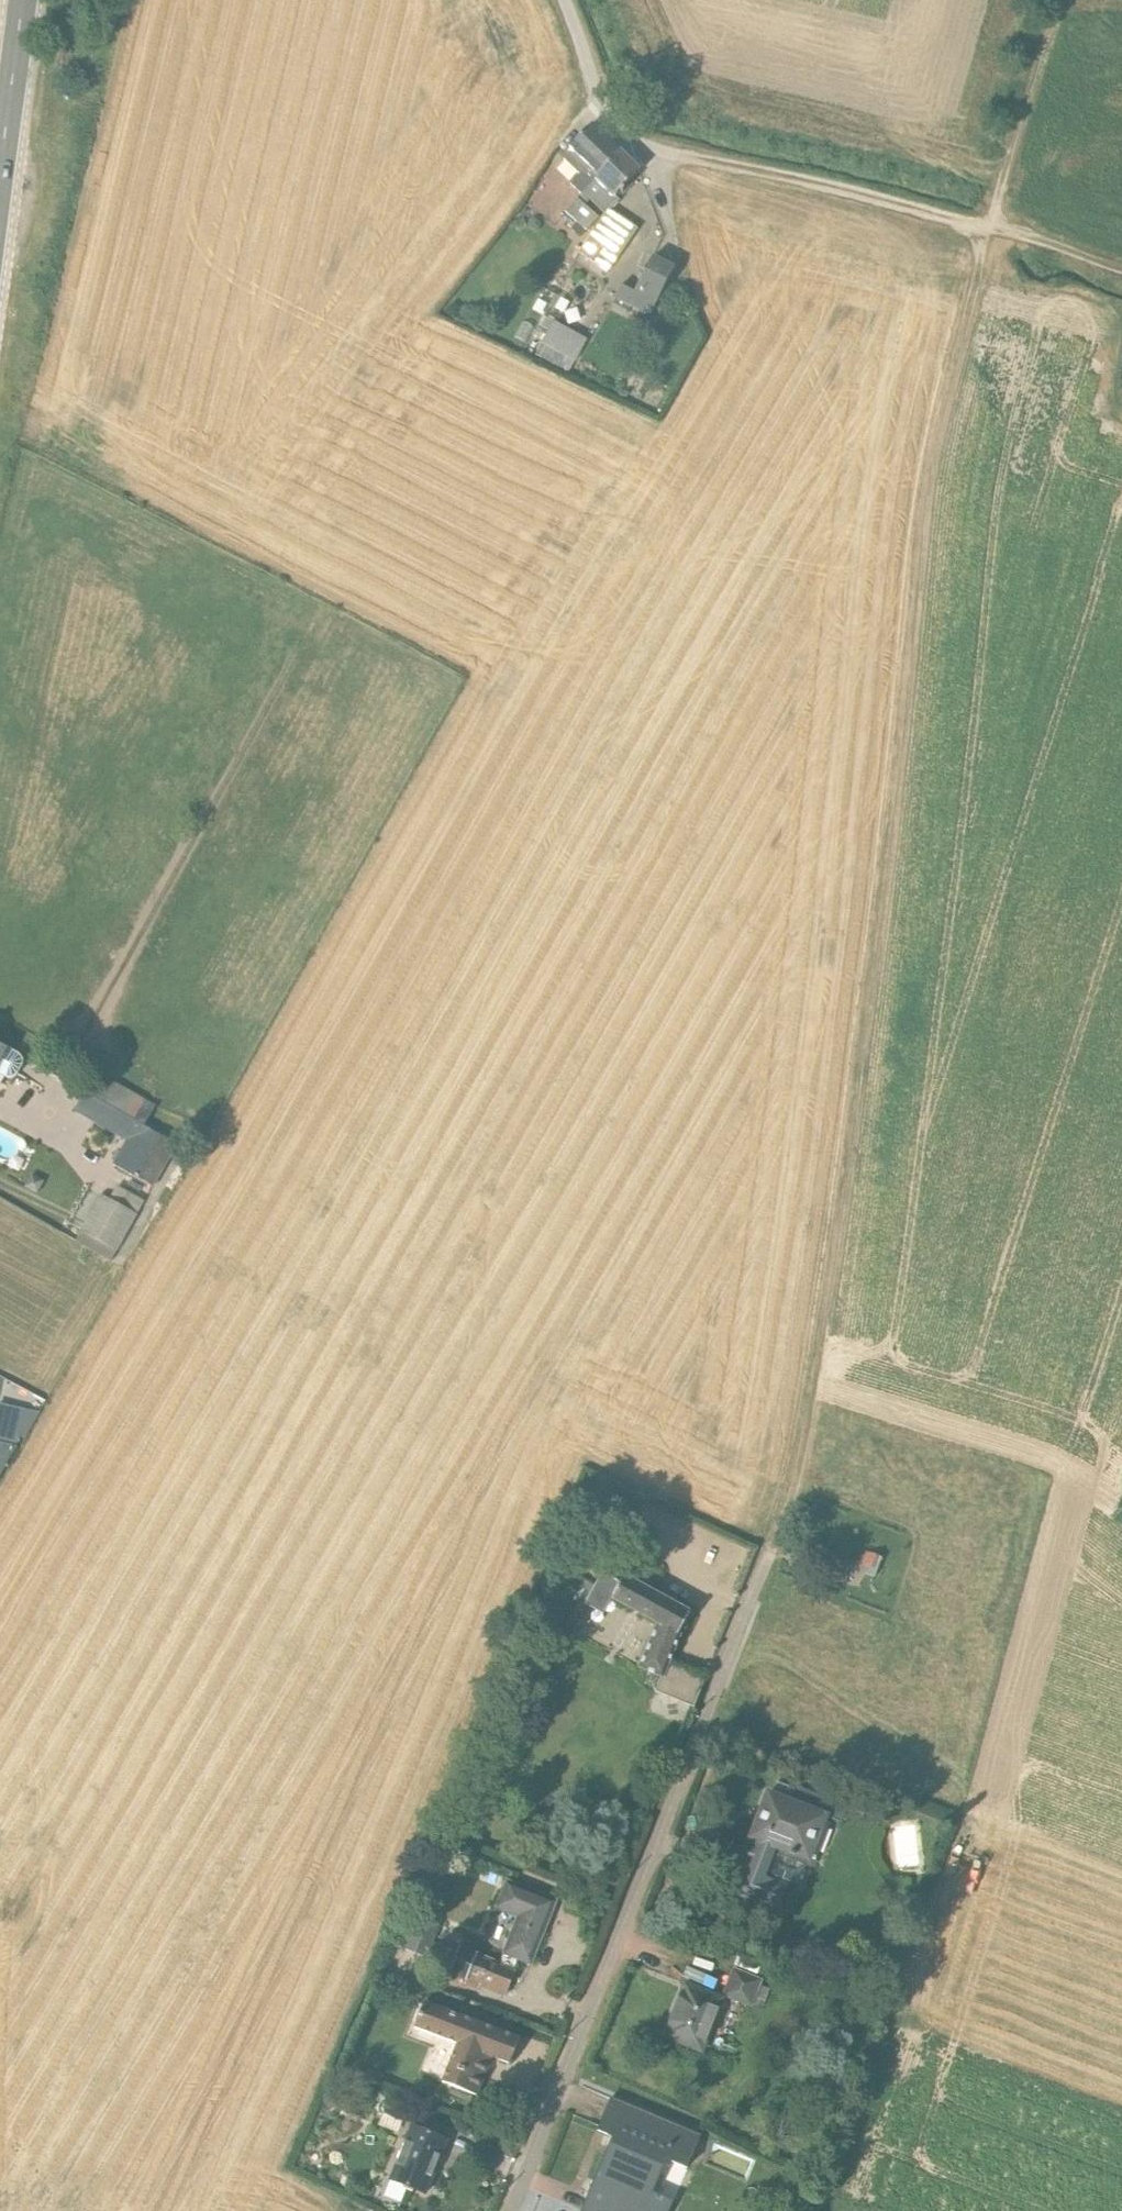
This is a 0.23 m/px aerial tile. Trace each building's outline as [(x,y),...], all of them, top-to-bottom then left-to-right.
[(619,158),(591,130),(570,154),(572,157),(563,166),(577,180),(578,179),(579,181),(570,190),(581,200),(582,198),(619,158)] [(614,202),(639,177),(619,158),(582,198),(603,219),(580,259),(605,277),(615,262),(617,264),(637,235),(611,217),(619,207),(614,202)] [(582,242),(584,245),(587,241),(585,239),(598,223),(577,205),(576,205),(559,224),(581,243),(582,242)] [(646,328),(674,273),(652,261),(634,298),(621,291),(614,304),(615,305),(612,311),(628,319),(631,313),(639,317),(636,323),(646,328)] [(587,345),(544,323),(538,332),(547,337),(535,361),(568,379),(574,367),(575,368),(587,345)] [(7,1083),(13,1084),(18,1080),(22,1073),(24,1066),(21,1062),(0,1050),(0,1079),(7,1083)] [(155,1112),(97,1078),(86,1099),(144,1132),(155,1112)] [(113,1170),(154,1193),(177,1152),(144,1132),(86,1099),(75,1117),(126,1146),(113,1170)] [(112,1265),(145,1207),(144,1206),(116,1191),(109,1204),(101,1199),(80,1236),(81,1237),(76,1247),(109,1265),(112,1265)] [(28,1443),(40,1419),(0,1408),(0,1448),(16,1452),(20,1441),(28,1443)] [(16,1452),(0,1448),(0,1480),(16,1452)] [(608,1569),(585,1606),(603,1617),(611,1606),(655,1629),(637,1674),(662,1684),(656,1695),(694,1712),(705,1684),(670,1668),(681,1641),(678,1638),(689,1618),(608,1569)] [(729,1896),(777,1914),(786,1890),(767,1883),(767,1881),(796,1892),(799,1885),(802,1886),(806,1876),(804,1876),(805,1871),(811,1873),(829,1828),(826,1827),(827,1822),(840,1827),(846,1813),(796,1794),(791,1807),(767,1798),(751,1840),(748,1839),(733,1876),(736,1877),(729,1896)] [(517,1962),(530,1968),(556,1905),(506,1884),(505,1885),(494,1913),(516,1922),(501,1958),(503,1959),(500,1965),(459,1949),(457,1955),(434,1946),(440,1929),(418,1919),(404,1952),(404,1953),(449,1973),(447,1979),(466,1986),(465,1989),(478,1994),(480,1988),(505,1997),(514,1974),(513,1973),(517,1962)] [(683,1986),(661,2042),(702,2059),(725,2003),(751,2012),(753,2008),(762,2012),(770,1994),(760,1990),(762,1984),(732,1972),(720,2000),(683,1986)] [(519,2042),(425,2005),(414,2032),(456,2048),(441,2086),(478,2100),(493,2062),(508,2068),(509,2068),(519,2042)] [(581,2210),(671,2210),(673,2207),(652,2197),(666,2165),(686,2174),(700,2141),(610,2102),(597,2134),(612,2141),(581,2210)] [(446,2144),(411,2129),(390,2181),(392,2182),(384,2200),(401,2207),(409,2189),(425,2196),(446,2144)]
